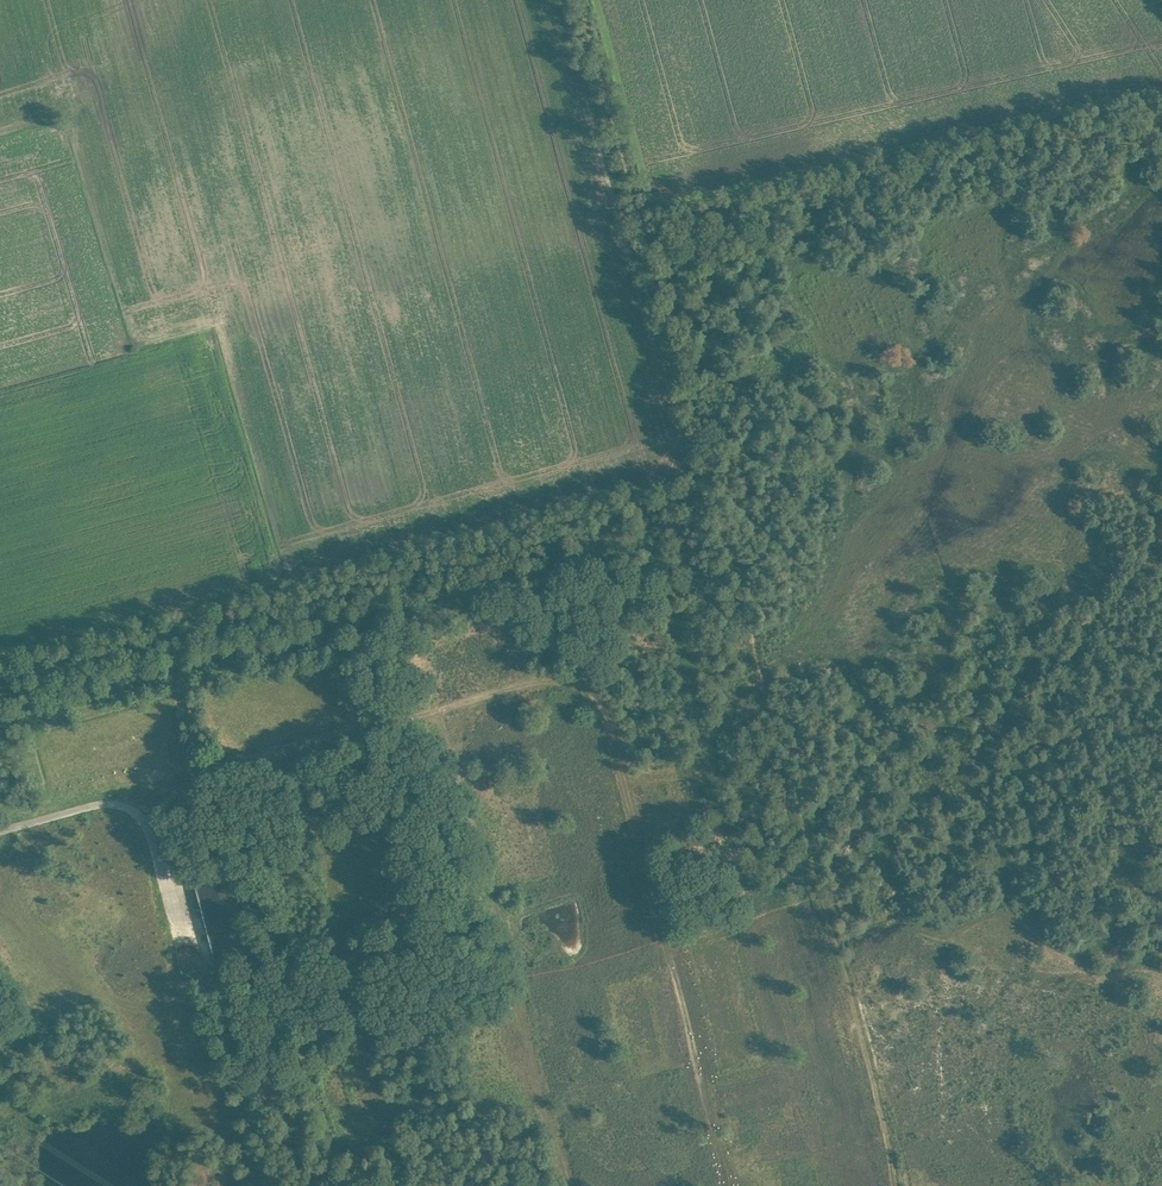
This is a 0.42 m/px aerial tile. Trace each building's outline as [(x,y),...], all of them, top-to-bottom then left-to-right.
[(230,859),(190,869),(214,962),(254,952),(230,859)]
